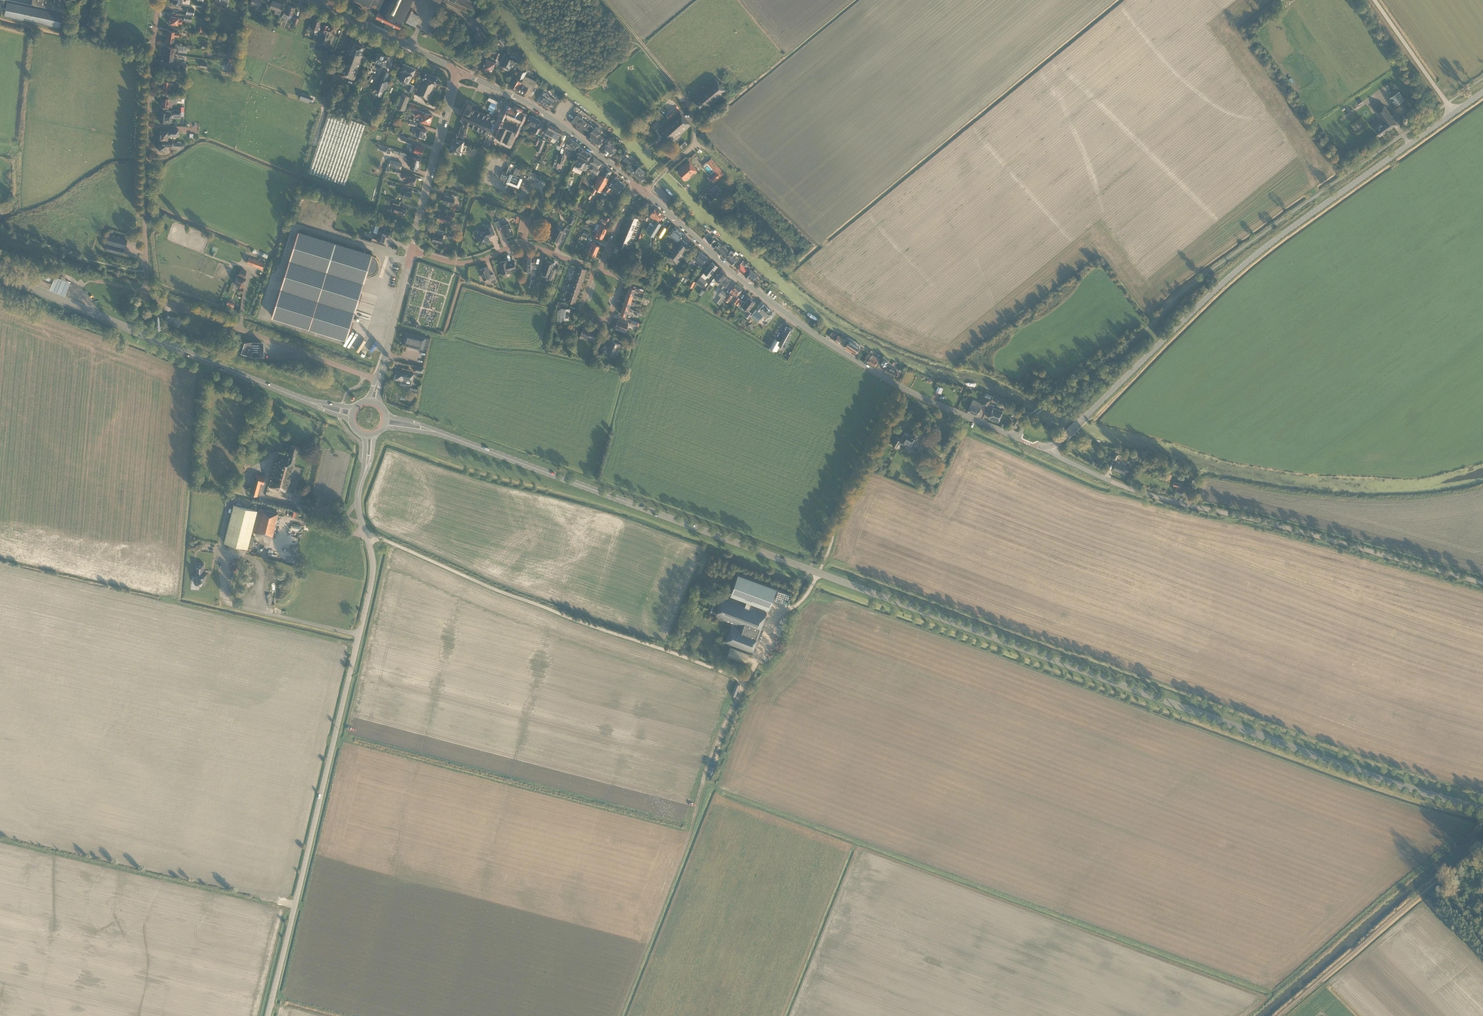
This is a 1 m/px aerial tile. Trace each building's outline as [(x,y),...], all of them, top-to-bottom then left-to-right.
[(32,4),(14,0),(0,0),(0,15),(1,15),(2,10),(5,11),(4,15),(59,27),(65,0),(32,0),(32,4)] [(262,5),(260,4),(261,0),(251,0),(251,2),(257,4),(255,9),(260,10),(261,10),(262,6),(262,5)] [(281,9),(279,8),(281,3),(272,0),(270,6),(276,8),(274,13),(280,15),(281,9)] [(369,6),(370,4),(380,9),(379,10),(376,16),(400,27),(403,22),(413,0),(356,0),(369,6)] [(475,0),(445,0),(470,12),(475,0)] [(293,12),(294,7),(288,5),(285,13),(284,13),(283,15),(282,15),(280,20),(286,22),(287,17),(286,16),(287,14),(289,14),(292,15),(292,14),(293,15),(293,12)] [(499,32),(483,11),(475,17),(490,39),(499,32)] [(182,23),(183,19),(178,18),(179,17),(171,16),(170,18),(169,20),(169,21),(170,23),(178,24),(178,23),(182,23)] [(320,29),(320,26),(319,26),(321,21),(315,19),(313,24),(310,23),(308,29),(311,30),(312,28),(318,30),(319,28),(320,29)] [(332,33),(334,27),(328,25),(325,24),(324,24),(322,30),(324,31),(323,34),(320,42),(327,44),(330,33),(332,33)] [(179,36),(179,32),(175,31),(168,30),(168,33),(167,36),(167,40),(174,41),(174,35),(179,36)] [(498,40),(502,46),(509,41),(505,35),(498,40)] [(361,54),(364,47),(353,42),(350,50),(348,49),(339,73),(355,79),(362,59),(361,59),(363,55),(361,54)] [(186,50),(187,46),(183,45),(175,44),(175,47),(167,46),(167,48),(166,48),(166,49),(165,49),(165,51),(166,52),(166,53),(174,54),(174,51),(178,52),(178,49),(182,49),(186,50)] [(385,65),(388,57),(377,52),(374,61),(376,62),(374,66),(381,69),(383,64),(385,65)] [(514,64),(517,58),(507,52),(500,64),(505,67),(505,68),(508,69),(510,69),(512,64),(514,64)] [(174,56),(174,54),(166,53),(165,54),(165,56),(165,57),(166,57),(166,59),(173,60),(173,62),(176,62),(177,56),(174,56)] [(491,72),(495,62),(486,58),(482,68),(491,72)] [(413,75),(416,68),(404,63),(401,70),(402,71),(399,79),(409,83),(412,74),(413,75)] [(532,92),(537,81),(525,75),(527,70),(526,70),(526,68),(522,66),(511,87),(515,90),(516,88),(526,93),(527,89),(532,92)] [(435,83),(438,77),(426,72),(424,78),(425,79),(423,84),(422,84),(417,95),(428,99),(433,88),(432,88),(434,83),(435,83)] [(379,76),(375,88),(382,91),(380,94),(383,95),(389,80),(386,79),(381,77),(379,76)] [(716,77),(691,98),(703,112),(727,92),(716,77)] [(182,89),(182,86),(183,82),(174,82),(170,82),(170,80),(163,79),(162,91),(170,91),(170,87),(173,87),(173,89),(182,89)] [(1392,101),(1395,106),(1405,99),(1399,91),(1389,97),(1390,98),(1392,97),(1394,100),(1392,101)] [(548,107),(550,104),(553,106),(557,100),(549,96),(549,94),(545,92),(544,92),(543,95),(544,96),(540,102),(548,107)] [(169,101),(177,102),(177,100),(182,100),(182,95),(172,94),(172,97),(169,97),(162,97),(161,106),(169,106),(169,101)] [(404,110),(410,97),(402,94),(397,108),(404,110)] [(490,114),(487,113),(487,114),(472,107),(473,105),(468,102),(465,107),(466,107),(464,110),(462,114),(463,114),(461,118),(460,119),(460,120),(461,120),(461,121),(462,121),(463,121),(464,122),(480,129),(479,132),(487,135),(490,129),(493,122),(494,118),(489,115),(490,114)] [(433,114),(419,109),(420,106),(410,103),(409,108),(417,110),(415,115),(421,117),(420,120),(430,123),(433,114)] [(1380,135),(1397,123),(1384,105),(1376,111),(1384,123),(1376,129),(1380,135)] [(501,128),(497,137),(510,144),(515,134),(525,114),(519,112),(520,110),(516,108),(515,109),(510,107),(500,128),(501,128)] [(666,119),(658,109),(652,113),(661,123),(666,119)] [(168,110),(168,112),(167,112),(166,112),(161,112),(160,122),(166,122),(166,118),(171,118),(171,115),(180,115),(181,115),(183,115),(183,111),(181,111),(180,111),(173,110),(168,110)] [(691,124),(680,111),(666,123),(658,130),(662,135),(661,135),(660,135),(658,137),(660,139),(657,142),(662,147),(671,139),(673,141),(691,124)] [(345,184),(366,124),(329,112),(309,172),(345,184)] [(537,134),(540,127),(537,126),(540,119),(530,114),(526,122),(536,127),(534,132),(537,134)] [(594,127),(577,114),(571,122),(573,126),(583,133),(587,135),(586,136),(599,147),(603,142),(601,141),(604,137),(600,134),(601,133),(599,131),(600,130),(600,128),(597,126),(596,126),(594,128),(594,127)] [(463,127),(464,122),(463,121),(461,126),(460,128),(459,134),(455,134),(454,138),(453,138),(450,150),(461,153),(462,149),(465,150),(466,145),(463,144),(464,140),(463,140),(465,133),(464,133),(465,129),(463,128),(463,127)] [(550,141),(551,140),(553,137),(552,136),(553,133),(552,133),(555,127),(550,125),(545,133),(549,135),(546,141),(549,143),(550,141)] [(427,137),(427,135),(426,134),(426,133),(427,129),(416,127),(414,135),(425,138),(426,137),(427,137)] [(553,137),(551,140),(562,146),(565,140),(558,137),(562,130),(555,127),(552,133),(553,133),(552,136),(553,137)] [(160,138),(159,139),(168,139),(168,137),(171,137),(171,135),(178,136),(179,129),(169,128),(168,131),(160,131),(160,135),(159,136),(159,138),(160,138)] [(571,153),(574,155),(576,152),(575,152),(575,151),(580,144),(571,138),(565,145),(571,150),(572,150),(573,151),(571,153)] [(537,150),(541,152),(545,140),(541,139),(537,150)] [(612,150),(616,146),(610,141),(609,139),(601,148),(610,157),(614,152),(612,150)] [(158,150),(167,150),(167,145),(173,146),(173,147),(181,148),(181,145),(183,145),(183,142),(181,142),(181,141),(177,140),(177,142),(161,141),(161,143),(159,143),(158,150)] [(422,154),(424,147),(416,144),(417,143),(412,142),(410,151),(414,152),(414,151),(422,154)] [(588,159),(591,154),(580,147),(575,156),(577,157),(574,164),(575,164),(572,169),(581,173),(583,168),(586,170),(589,164),(586,163),(588,159)] [(419,165),(421,159),(413,157),(407,156),(406,160),(410,161),(412,162),(410,167),(418,169),(418,168),(419,168),(420,165),(419,165)] [(598,168),(602,163),(594,156),(590,161),(591,162),(589,167),(590,168),(589,168),(598,175),(601,170),(598,168)] [(641,181),(645,176),(642,174),(645,171),(638,165),(636,163),(635,165),(625,156),(623,159),(630,165),(626,169),(633,175),(634,175),(635,175),(635,176),(641,181)] [(718,166),(711,158),(707,162),(714,170),(718,166)] [(401,168),(402,162),(391,159),(390,161),(389,160),(388,165),(389,165),(401,168)] [(690,177),(698,170),(689,160),(682,166),(682,167),(678,171),(685,180),(690,176),(690,177)] [(529,188),(531,181),(533,182),(534,180),(539,182),(541,175),(531,171),(530,172),(521,168),(522,167),(515,164),(514,167),(509,166),(506,172),(503,171),(500,178),(504,180),(503,184),(509,187),(507,191),(514,194),(516,191),(520,193),(520,192),(523,186),(529,188)] [(717,173),(711,178),(714,182),(724,173),(718,166),(714,170),(717,173)] [(608,177),(612,171),(607,167),(602,175),(599,174),(593,187),(602,192),(607,183),(606,182),(609,178),(608,177)] [(414,185),(416,176),(410,175),(410,174),(403,172),(402,177),(405,178),(404,179),(406,179),(405,181),(406,181),(406,183),(414,185)] [(570,175),(566,186),(571,188),(574,176),(570,175)] [(621,189),(625,184),(616,177),(612,182),(610,185),(619,192),(621,189)] [(603,191),(607,194),(611,188),(607,185),(603,191)] [(401,186),(399,194),(411,198),(411,197),(412,194),(412,192),(413,192),(406,190),(407,187),(401,186)] [(716,196),(717,195),(714,193),(718,190),(715,186),(710,190),(710,189),(707,191),(702,196),(709,203),(713,199),(716,196)] [(443,201),(453,203),(454,200),(457,200),(459,195),(453,193),(452,196),(445,194),(443,201)] [(400,201),(394,199),(393,202),(395,203),(393,208),(392,207),(391,210),(394,211),(404,215),(407,207),(399,204),(400,201)] [(654,224),(648,233),(650,234),(654,236),(657,230),(662,223),(658,221),(659,220),(663,215),(664,214),(655,207),(652,212),(651,212),(650,215),(654,219),(651,222),(654,224)] [(449,222),(450,220),(451,216),(454,217),(455,213),(449,211),(448,214),(440,212),(438,219),(449,222)] [(628,221),(639,225),(640,223),(637,222),(639,218),(631,214),(628,221)] [(502,226),(499,220),(495,222),(498,230),(502,228),(505,236),(513,233),(509,223),(502,226)] [(639,226),(639,225),(628,221),(625,227),(634,230),(636,231),(637,229),(634,228),(636,224),(639,226)] [(480,244),(490,240),(489,237),(490,235),(495,233),(491,223),(486,226),(488,230),(481,233),(480,232),(475,234),(477,239),(478,238),(480,244)] [(600,224),(597,229),(605,233),(607,228),(603,226),(603,225),(600,224)] [(661,237),(667,228),(662,224),(656,234),(656,236),(659,239),(660,237),(661,237)] [(377,239),(384,241),(386,236),(389,237),(391,229),(380,225),(377,233),(379,234),(377,239)] [(561,237),(562,236),(563,235),(567,237),(571,229),(566,227),(564,230),(557,226),(552,237),(559,241),(561,237)] [(677,263),(691,246),(681,238),(684,234),(675,226),(668,234),(676,241),(665,254),(677,263)] [(625,227),(623,233),(634,238),(635,235),(632,234),(634,230),(625,227)] [(603,238),(605,233),(597,229),(595,235),(598,237),(599,236),(603,238)] [(350,329),(353,319),(352,319),(358,300),(361,290),(366,274),(368,274),(371,274),(374,273),(376,271),(377,269),(378,267),(379,264),(379,262),(378,259),(376,257),(374,256),(372,254),(372,253),(300,230),(273,317),(329,333),(329,335),(338,338),(339,337),(346,339),(349,329),(350,329)] [(441,243),(443,234),(435,232),(432,241),(441,243)] [(623,233),(620,239),(631,244),(632,241),(629,240),(631,237),(634,238),(623,233)] [(109,234),(107,242),(106,242),(105,249),(122,253),(124,247),(125,247),(127,237),(124,236),(123,238),(109,234)] [(708,241),(712,245),(716,240),(710,235),(706,239),(709,241),(708,241)] [(631,244),(620,239),(617,245),(628,250),(629,247),(627,246),(628,243),(631,244)] [(590,247),(597,250),(599,245),(595,243),(596,242),(592,241),(590,247)] [(722,245),(721,243),(719,241),(713,248),(717,251),(722,246),(721,246),(722,245)] [(717,251),(723,256),(727,251),(728,249),(725,246),(722,245),(721,246),(722,246),(717,251)] [(595,255),(597,250),(590,247),(587,253),(591,254),(591,253),(595,255)] [(693,258),(696,260),(701,265),(708,257),(699,250),(693,258)] [(723,256),(728,260),(733,254),(733,253),(734,252),(732,250),(729,253),(727,251),(723,256)] [(728,260),(732,264),(736,259),(737,260),(739,257),(737,255),(736,256),(733,253),(733,254),(728,260)] [(530,269),(530,272),(535,272),(535,264),(531,264),(531,257),(524,256),(523,269),(530,269)] [(246,263),(252,265),(254,259),(249,257),(246,263)] [(254,259),(252,265),(262,268),(264,262),(254,259)] [(502,273),(510,271),(510,269),(516,268),(515,261),(508,262),(507,259),(500,261),(502,273)] [(542,267),(540,270),(542,273),(546,275),(546,277),(551,279),(553,275),(555,269),(552,268),(554,262),(547,260),(544,268),(542,267)] [(744,274),(750,266),(743,260),(737,267),(744,274)] [(709,276),(717,267),(715,266),(716,265),(712,261),(704,272),(709,276)] [(491,282),(497,280),(494,273),(490,275),(489,271),(490,270),(488,266),(480,269),(484,279),(489,277),(491,282)] [(572,272),(576,273),(584,276),(586,269),(578,266),(577,271),(573,270),(572,272)] [(246,279),(244,278),(247,271),(240,268),(237,276),(235,281),(236,282),(235,284),(243,286),(246,279)] [(753,280),(758,275),(750,268),(745,274),(748,277),(749,277),(753,280)] [(41,277),(53,281),(56,274),(44,269),(41,277)] [(730,280),(725,275),(726,275),(725,274),(726,273),(722,270),(718,274),(717,273),(714,277),(720,282),(720,281),(725,286),(730,280)] [(574,280),(582,282),(584,276),(576,273),(574,277),(571,276),(570,279),(574,280)] [(50,288),(65,294),(70,280),(55,275),(50,288)] [(702,286),(707,280),(701,275),(696,281),(702,286)] [(568,285),(571,286),(579,289),(582,282),(574,280),(572,284),(569,283),(568,285)] [(732,295),(733,294),(736,296),(742,288),(736,283),(730,291),(728,293),(729,293),(725,299),(728,301),(732,296),(732,295)] [(566,292),(569,293),(577,296),(579,289),(571,286),(570,291),(566,290),(566,292)] [(629,286),(627,293),(633,295),(633,294),(634,290),(639,292),(640,289),(635,287),(635,288),(629,286)] [(717,302),(720,304),(727,294),(722,289),(721,289),(718,287),(715,291),(718,294),(721,296),(717,302)] [(575,303),(577,296),(569,293),(567,298),(564,297),(563,299),(575,303)] [(631,301),(632,297),(637,298),(638,296),(633,294),(633,295),(627,293),(625,299),(631,301)] [(733,301),(738,305),(741,300),(737,296),(733,301)] [(748,310),(755,302),(749,297),(745,302),(743,301),(739,305),(744,310),(745,308),(748,310)] [(636,302),(631,301),(625,299),(623,306),(628,308),(629,307),(630,303),(635,305),(636,302)] [(757,321),(760,318),(763,315),(767,318),(773,311),(764,304),(758,310),(756,308),(752,313),(753,314),(751,316),(757,321)] [(628,308),(623,306),(620,313),(626,315),(628,310),(632,312),(633,309),(629,307),(628,308)] [(570,311),(570,308),(562,307),(562,309),(560,309),(558,309),(557,322),(561,323),(562,319),(568,319),(569,311),(570,311)] [(179,327),(182,319),(177,317),(175,316),(175,317),(169,315),(167,314),(164,321),(172,324),(179,327)] [(626,329),(628,323),(618,319),(616,326),(626,329)] [(594,341),(598,330),(591,328),(591,329),(583,326),(581,335),(591,338),(590,339),(594,341)] [(786,331),(784,329),(778,340),(775,338),(770,347),(769,346),(768,348),(772,350),(773,348),(777,350),(780,345),(785,348),(790,340),(789,339),(791,335),(790,334),(793,329),(788,326),(786,331)] [(838,335),(832,331),(829,336),(835,340),(835,341),(839,343),(842,337),(838,335)] [(347,345),(354,334),(351,332),(344,343),(347,345)] [(423,349),(426,337),(406,332),(404,337),(403,344),(404,344),(409,345),(420,348),(423,349)] [(360,334),(353,346),(359,349),(365,337),(360,334)] [(616,355),(620,343),(609,339),(607,345),(610,347),(608,352),(616,355)] [(855,353),(859,347),(849,340),(845,347),(855,353)] [(252,356),(264,355),(263,344),(252,344),(244,341),(241,351),(252,356)] [(875,366),(877,363),(878,363),(879,361),(878,360),(879,359),(872,354),(871,356),(869,355),(868,357),(869,358),(867,361),(875,366)] [(883,369),(885,370),(884,371),(894,376),(894,375),(896,377),(898,373),(896,372),(897,370),(888,365),(886,364),(888,361),(883,359),(881,363),(885,366),(883,369)] [(402,381),(412,384),(414,373),(402,370),(402,372),(397,370),(395,378),(402,380),(402,381)] [(987,406),(991,399),(985,396),(982,403),(981,404),(982,404),(987,406)] [(977,415),(982,404),(981,404),(982,403),(973,399),(971,403),(971,402),(967,411),(977,415)] [(998,421),(1000,416),(1001,414),(1002,410),(993,406),(994,404),(990,402),(987,411),(986,413),(990,414),(989,417),(998,421)] [(1016,413),(1012,420),(1019,423),(1022,416),(1016,413)] [(277,454),(273,470),(269,486),(288,491),(295,463),(294,463),(298,446),(291,444),(289,453),(287,453),(286,456),(277,454)] [(1113,468),(1117,470),(1123,473),(1123,471),(1126,473),(1129,466),(1126,465),(1125,465),(1119,463),(1120,461),(1117,459),(1113,468)] [(255,473),(250,493),(257,495),(261,482),(263,483),(265,476),(255,473)] [(1185,488),(1180,487),(1181,483),(1174,481),(1173,485),(1177,486),(1175,492),(1183,494),(1185,488)] [(232,544),(247,548),(257,510),(241,506),(242,503),(236,501),(236,504),(234,504),(224,542),(227,542),(226,547),(230,548),(232,544)] [(278,512),(259,508),(253,532),(272,536),(278,512)] [(203,570),(204,563),(196,562),(195,569),(196,569),(196,572),(195,572),(195,576),(196,577),(195,584),(205,585),(206,578),(207,578),(207,573),(203,573),(203,570)] [(746,605),(726,597),(725,599),(720,597),(717,605),(713,604),(710,613),(718,615),(717,617),(741,626),(740,627),(732,624),(725,642),(752,652),(767,612),(750,606),(751,602),(768,609),(776,588),(738,574),(731,595),(747,601),(746,605)] [(749,653),(731,646),(727,655),(746,662),(749,653)] [(736,696),(740,684),(736,682),(732,694),(736,696)]
